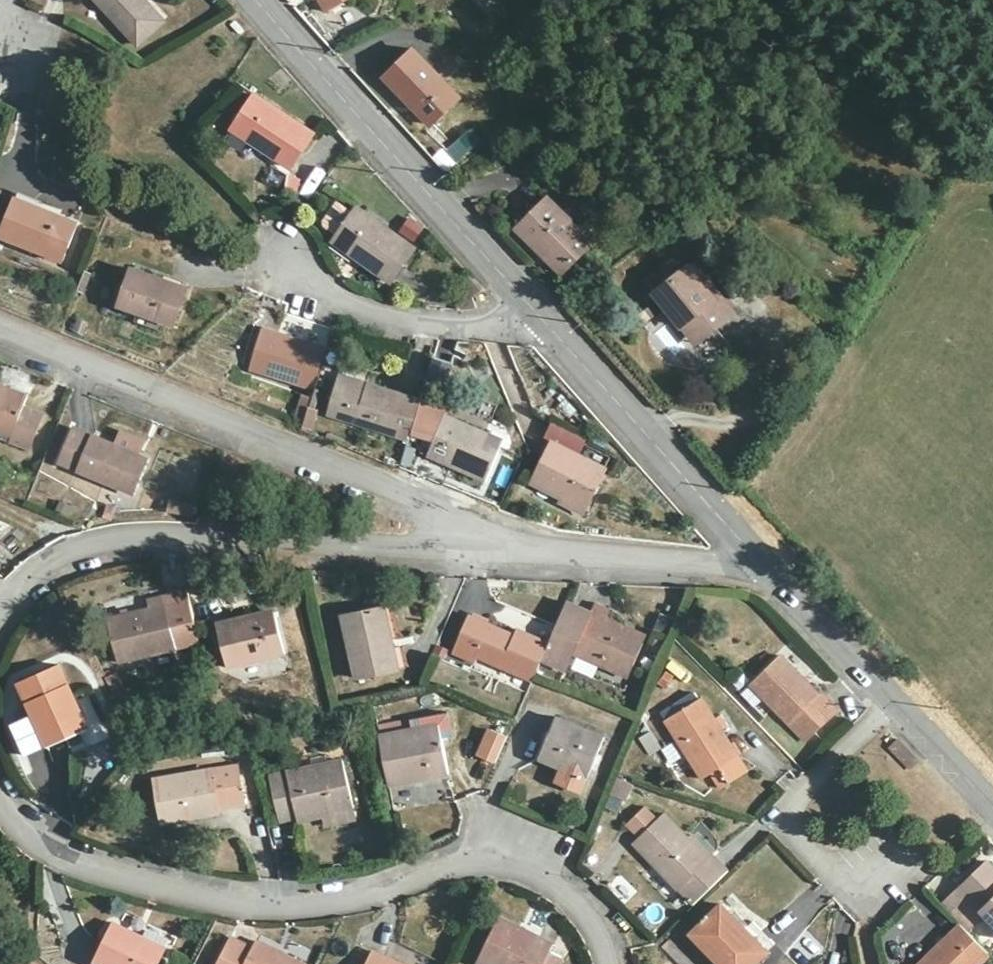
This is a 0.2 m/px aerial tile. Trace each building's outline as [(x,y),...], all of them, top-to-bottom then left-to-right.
[(141,45),(167,21),(148,0),(100,0),(141,45)] [(329,11),(348,0),(323,0),(329,11)] [(238,21),(234,26),(242,35),(247,30),(238,21)] [(415,50),(388,78),(434,123),(461,97),(415,50)] [(258,92),(236,126),(294,164),(317,131),(258,92)] [(469,140),(453,153),(459,162),(476,151),(469,140)] [(312,204),(318,196),(291,182),(288,192),(312,204)] [(550,197),(524,224),(554,253),(550,257),(565,273),(595,242),(550,197)] [(81,224),(20,199),(6,236),(65,261),(81,224)] [(361,207),(337,241),(394,281),(418,249),(361,207)] [(723,306),(691,268),(687,270),(677,258),(647,282),(689,334),(723,306)] [(698,262),(691,268),(723,306),(689,334),(697,344),(737,311),(698,262)] [(189,289),(135,268),(123,305),(176,324),(189,289)] [(252,367),(317,388),(330,350),(264,330),(252,367)] [(455,364),(435,359),(423,400),(423,404),(425,404),(416,432),(439,437),(430,453),(488,480),(506,441),(450,416),(451,410),(444,409),(455,364)] [(330,413),(411,438),(423,400),(342,374),(330,413)] [(0,386),(0,437),(34,449),(46,416),(25,408),(29,397),(0,386)] [(320,399),(300,394),(292,423),(312,428),(320,399)] [(118,446),(76,428),(61,463),(137,495),(152,460),(143,456),(148,443),(124,432),(118,446)] [(564,497),(587,508),(608,468),(556,442),(535,482),(564,497)] [(585,513),(587,508),(564,497),(562,501),(585,513)] [(192,520),(195,504),(169,499),(166,515),(192,520)] [(117,508),(109,506),(106,517),(114,519),(117,508)] [(201,644),(189,591),(149,601),(152,610),(109,620),(120,663),(201,644)] [(409,601),(387,607),(400,668),(423,663),(409,601)] [(594,611),(571,602),(551,644),(545,660),(569,670),(576,654),(631,678),(649,636),(633,629),(631,633),(607,622),(612,611),(597,605),(594,611)] [(400,668),(387,607),(345,617),(359,678),(400,668)] [(276,609),(218,624),(229,668),(287,653),(276,609)] [(536,681),(538,676),(545,660),(551,644),(520,631),(518,636),(470,616),(454,652),(477,663),(481,658),(536,681)] [(781,655),(752,684),(810,741),(842,710),(825,692),(821,695),(781,655)] [(61,667),(22,685),(50,746),(89,728),(61,667)] [(112,695),(125,690),(117,672),(105,677),(112,695)] [(704,698),(668,720),(704,778),(741,757),(704,698)] [(608,738),(559,718),(542,757),(592,777),(608,738)] [(442,726),(382,737),(391,785),(451,774),(442,726)] [(487,729),(476,758),(496,765),(506,736),(487,729)] [(325,816),(356,808),(345,760),(272,778),(281,821),(301,818),(301,822),(325,816)] [(158,788),(162,810),(165,824),(223,813),(221,808),(248,804),(241,766),(157,781),(158,788)] [(627,805),(634,784),(619,780),(613,801),(627,805)] [(154,811),(162,810),(158,788),(150,789),(154,811)] [(358,819),(356,808),(325,816),(328,827),(358,819)] [(696,904),(731,872),(694,834),(689,837),(666,813),(636,843),(696,904)] [(963,927),(969,932),(987,914),(992,920),(992,865),(990,862),(943,905),(963,927)] [(932,904),(921,915),(939,934),(950,923),(932,904)] [(695,933),(724,963),(755,963),(768,952),(723,905),(695,933)] [(500,917),(480,962),(484,963),(561,963),(564,958),(552,952),(556,944),(500,917)] [(98,961),(104,963),(159,963),(166,949),(115,924),(98,961)] [(969,932),(963,927),(921,963),(992,963),(992,956),(969,932)] [(221,963),(305,963),(260,940),(255,949),(233,938),(221,963)] [(373,951),(367,963),(418,963),(420,959),(404,953),(399,963),(373,951)]
